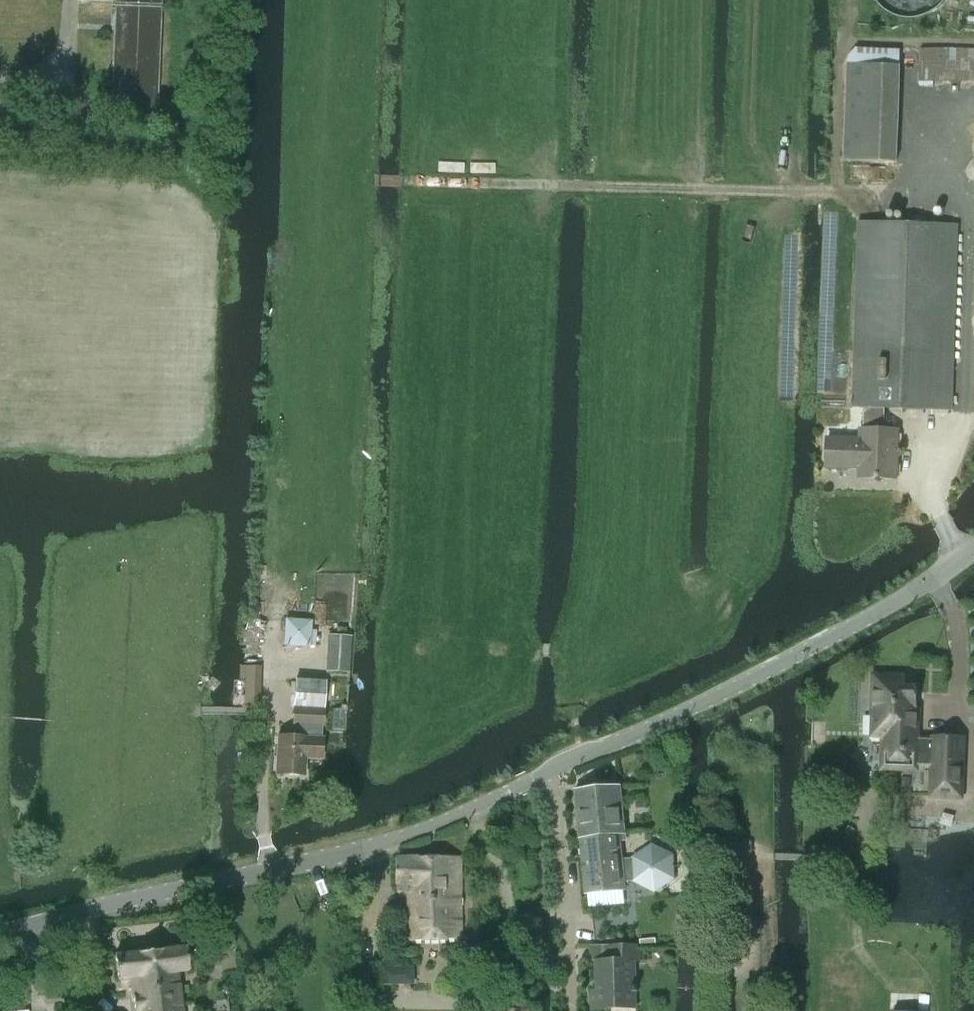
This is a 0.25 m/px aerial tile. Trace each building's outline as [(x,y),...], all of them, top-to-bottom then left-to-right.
[(919,49),(918,83),(973,84),(973,50),(919,49)] [(952,410),(958,224),(859,221),(853,407),(864,407),(864,429),(860,429),(860,439),(828,438),(827,467),(859,468),(859,477),(897,478),(899,430),(885,430),(885,408),(952,410)] [(326,670),(347,671),(351,672),(352,635),(351,635),(328,634),(328,641),(326,670)] [(874,675),(872,736),(884,736),(883,768),(916,769),(916,767),(934,768),(933,795),(960,796),(963,737),(935,736),(917,736),(918,714),(916,714),(917,686),(905,686),(906,676),(874,675)] [(278,736),(276,774),(305,775),(306,758),(322,759),(323,738),(307,737),(307,725),(323,726),(324,709),(326,681),(296,679),(295,699),(294,708),(293,724),(298,724),(297,737),(278,736)] [(621,786),(576,789),(586,895),(626,891),(625,882),(634,882),(656,893),(676,879),(674,855),(652,845),(632,858),(623,858),(620,834),(625,834),(621,786)] [(461,857),(398,858),(398,891),(410,891),(411,940),(462,938),(461,857)] [(599,990),(592,990),(592,1009),(612,1008),(612,1005),(636,1004),(636,991),(637,991),(637,986),(634,986),(633,960),(640,960),(639,945),(610,946),(611,960),(596,960),(596,978),(598,978),(599,990)] [(115,955),(118,979),(131,978),(135,1010),(182,1010),(177,973),(188,972),(185,949),(162,951),(162,949),(139,952),(139,953),(115,955)] [(416,966),(383,966),(383,985),(416,985),(416,966)]
